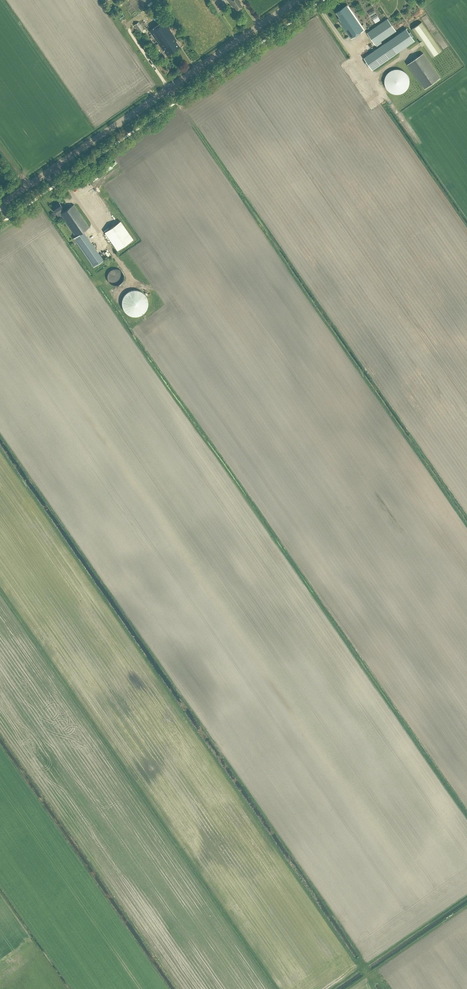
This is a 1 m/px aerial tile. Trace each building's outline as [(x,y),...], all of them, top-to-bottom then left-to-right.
[(237,10),(242,6),(240,3),(241,2),(239,0),(228,0),(233,6),(237,10)] [(340,17),(339,18),(341,22),(340,23),(351,39),(365,29),(348,5),(340,10),(339,10),(337,11),(337,12),(336,12),(340,17)] [(367,32),(376,45),(396,31),(388,18),(367,32)] [(175,37),(163,20),(149,30),(167,55),(179,46),(176,41),(177,40),(174,37),(175,37)] [(139,32),(144,29),(139,22),(134,25),(139,32)] [(423,45),(431,58),(442,50),(422,22),(411,29),(420,42),(423,45)] [(407,28),(364,58),(373,70),(415,41),(407,28)] [(440,77),(423,53),(408,64),(425,88),(440,77)] [(404,92),(405,91),(406,90),(407,89),(408,88),(408,87),(409,86),(409,85),(409,84),(410,83),(410,82),(410,81),(410,80),(409,79),(409,78),(409,77),(409,76),(408,76),(408,75),(408,74),(407,74),(407,73),(406,73),(406,72),(405,72),(405,71),(404,71),(403,70),(402,70),(401,69),(400,69),(399,69),(398,69),(397,69),(396,69),(395,69),(394,69),(393,69),(393,70),(392,70),(391,70),(391,71),(390,71),(389,71),(389,72),(388,72),(388,73),(387,73),(387,74),(386,75),(386,76),(385,77),(385,78),(385,79),(385,80),(385,81),(385,82),(385,83),(385,84),(385,85),(385,86),(386,86),(386,87),(386,88),(387,88),(387,89),(388,89),(388,90),(389,91),(390,91),(391,92),(392,93),(393,93),(394,93),(395,94),(396,94),(397,94),(398,94),(399,94),(400,93),(401,93),(402,93),(403,92),(404,92)] [(60,214),(76,236),(83,231),(89,227),(74,204),(64,211),(62,208),(62,207),(59,202),(51,206),(55,212),(58,215),(60,214)] [(105,232),(117,250),(133,239),(120,221),(105,232)] [(74,239),(93,266),(103,260),(84,232),(74,239)] [(137,290),(133,290),(129,291),(126,293),(123,296),(122,300),(122,304),(123,308),(125,312),(128,314),(132,316),(136,316),(140,315),(144,312),(146,309),(148,305),(148,301),(147,297),(144,294),(141,291),(137,290)]
